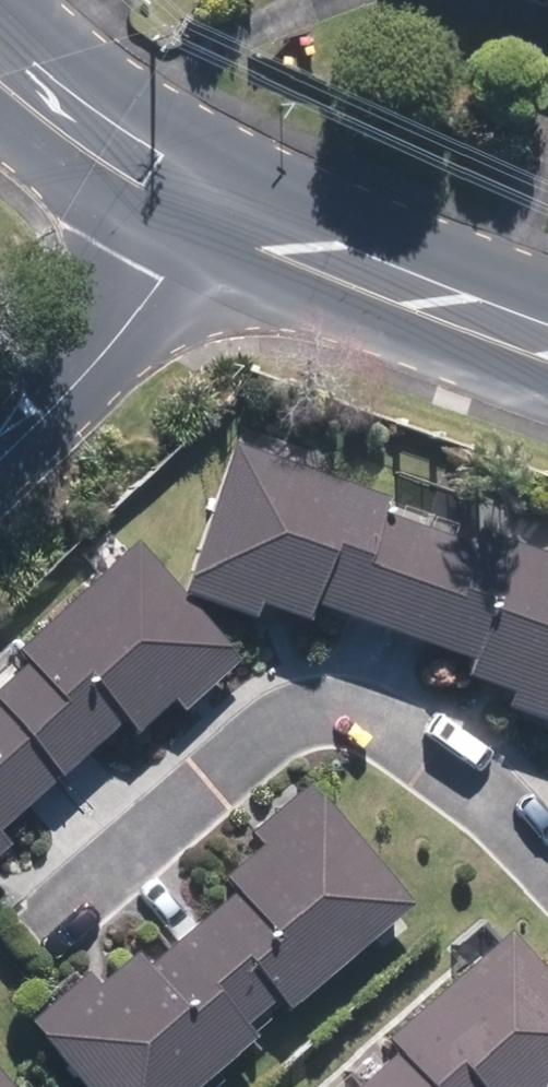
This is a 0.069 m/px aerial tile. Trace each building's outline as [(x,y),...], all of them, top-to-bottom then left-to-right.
[(236,439),(186,586),(258,610),(262,600),(314,618),(320,599),(470,650),(464,669),(517,687),(511,705),(547,717),(547,552),(236,439)] [(26,658),(0,680),(0,854),(13,842),(1,828),(128,720),(137,731),(173,701),(183,713),(245,660),(145,542),(18,649),(26,658)] [(87,1086),(190,1086),(255,1033),(249,1026),(281,999),(287,1007),(416,900),(315,779),(255,829),(265,842),(228,873),(238,886),(150,959),(141,947),(102,980),(93,969),(31,1020),(87,1086)] [(506,925),(386,1032),(397,1045),(350,1086),(544,1086),(547,1083),(547,973),(506,925)] [(0,1065),(0,1086),(20,1086),(0,1065)]
